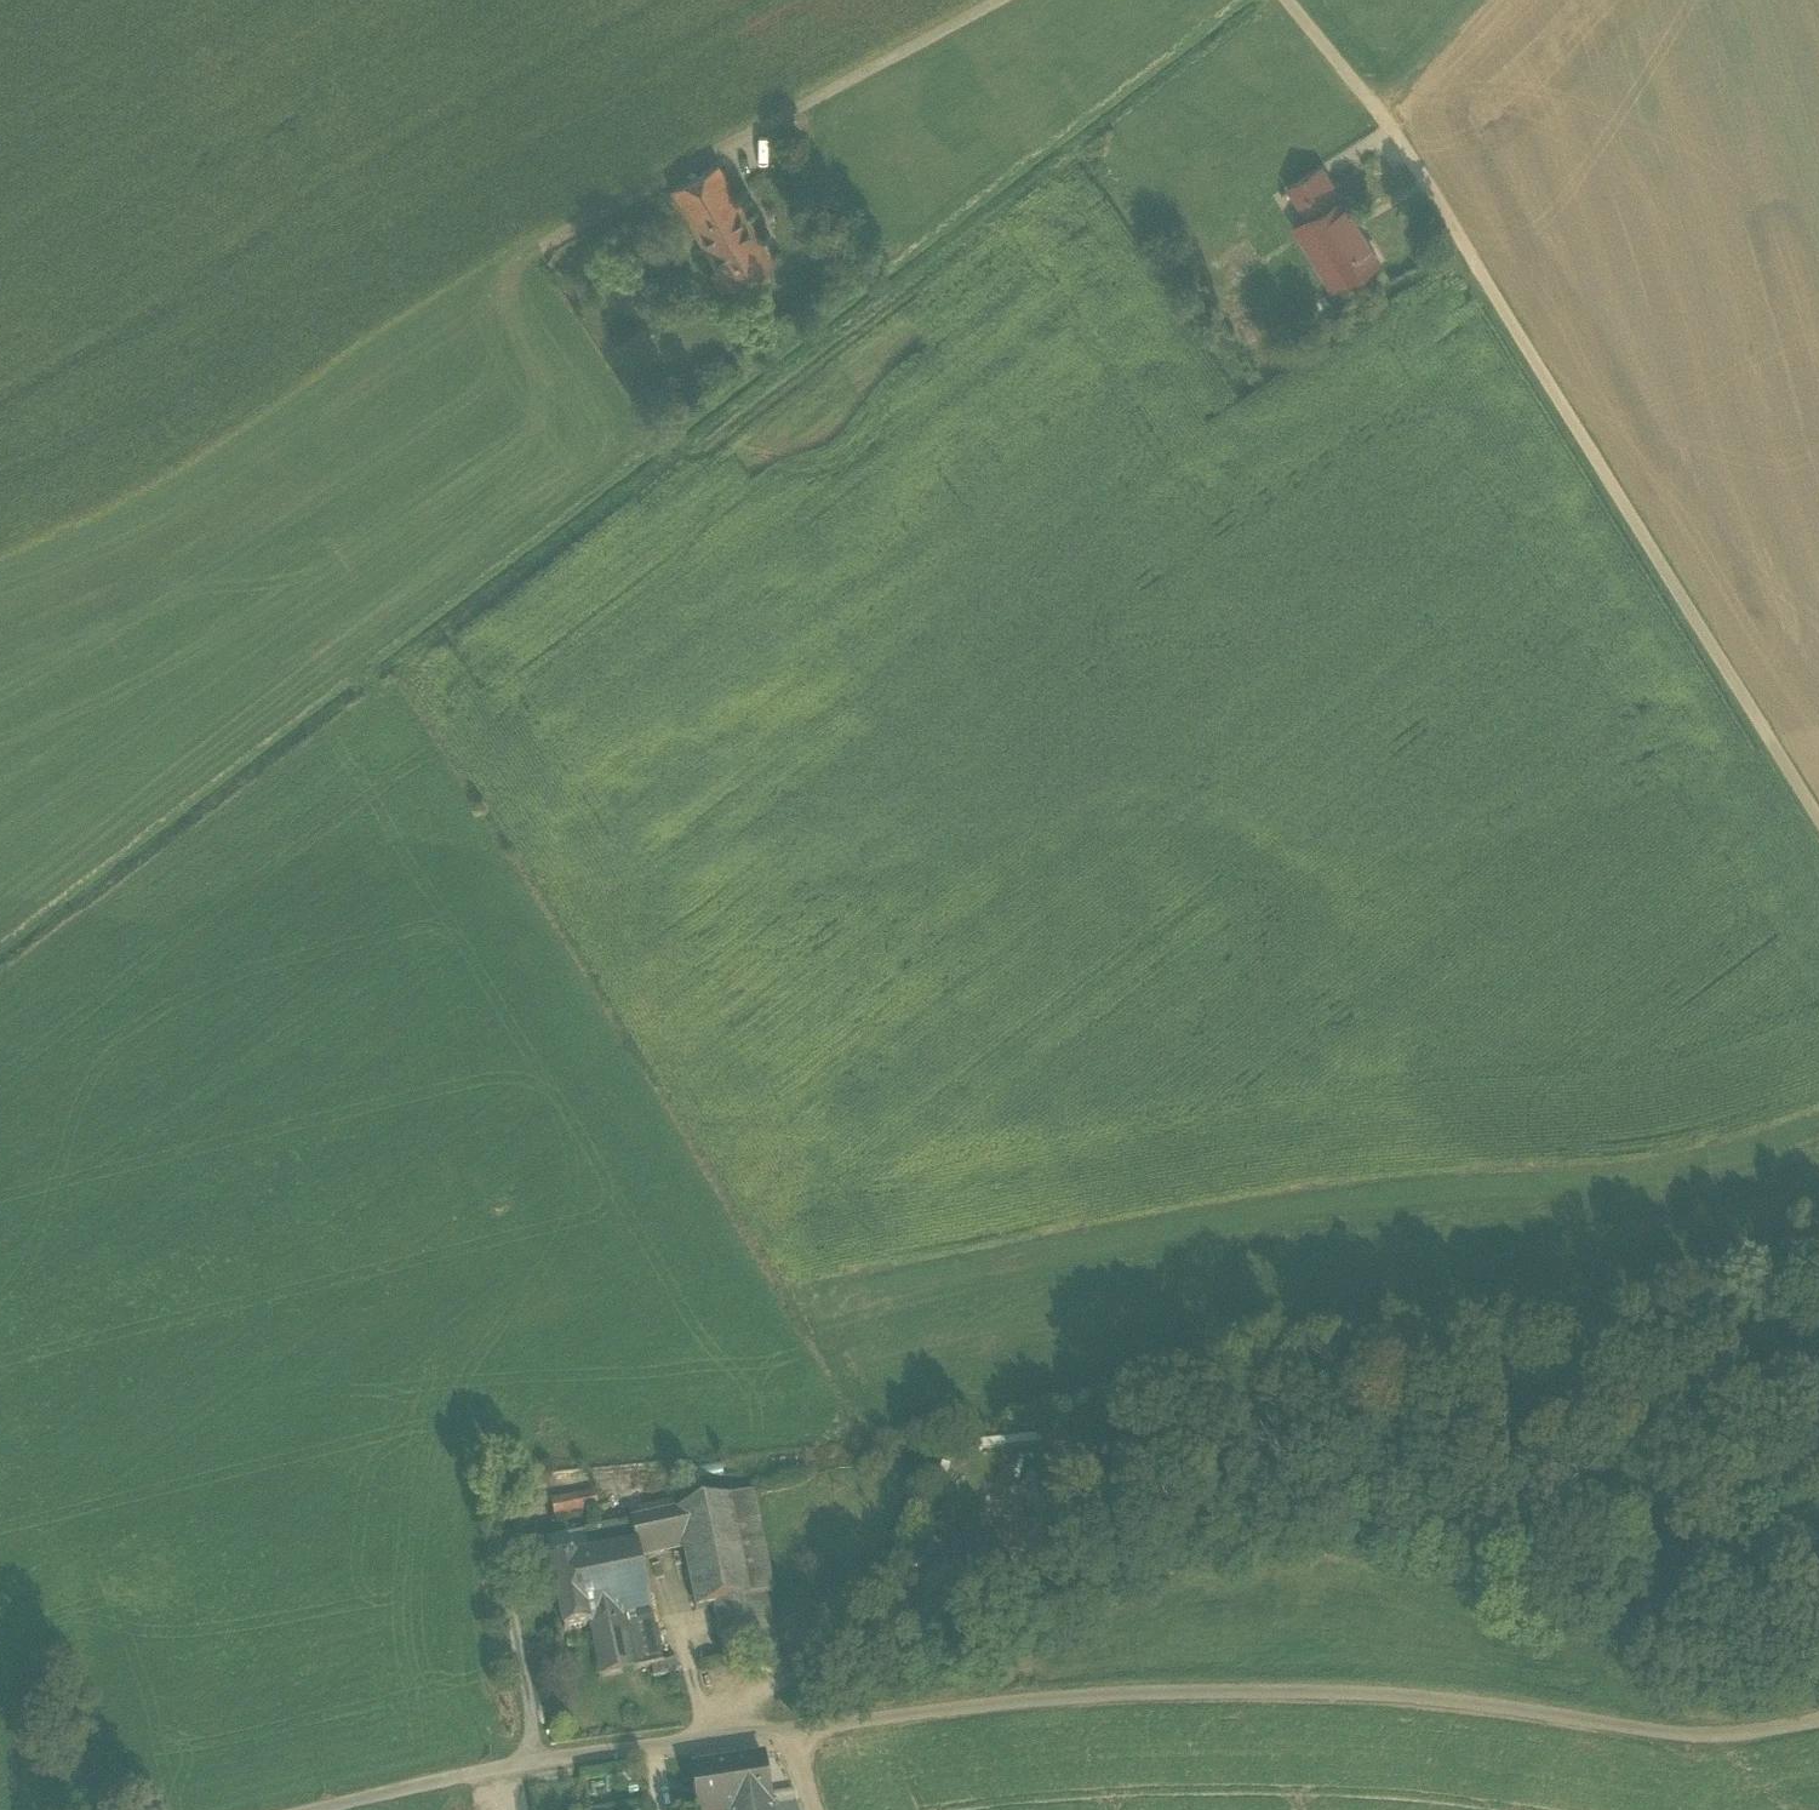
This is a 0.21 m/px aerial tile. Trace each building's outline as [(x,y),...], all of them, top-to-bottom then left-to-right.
[(771,265),(714,164),(674,187),(731,287),(771,265)] [(1393,260),(1337,175),(1305,195),(1351,264),(1335,275),(1346,291),(1393,260)] [(752,1492),(676,1512),(682,1539),(697,1609),(714,1605),(765,1593),(773,1591),(752,1492)] [(594,1493),(551,1501),(554,1518),(597,1510),(594,1493)] [(676,1512),(633,1521),(640,1554),(682,1539),(676,1512)] [(633,1521),(585,1532),(590,1554),(576,1557),(590,1624),(602,1677),(652,1666),(651,1664),(663,1662),(640,1554),(633,1521)] [(545,1540),(550,1562),(576,1557),(590,1554),(585,1532),(545,1540)] [(550,1562),(564,1630),(590,1624),(576,1557),(550,1562)] [(778,1647),(765,1593),(714,1605),(727,1659),(778,1647)] [(678,1672),(676,1659),(663,1662),(651,1664),(652,1666),(654,1677),(678,1672)] [(694,1770),(700,1809),(744,1809),(770,1806),(763,1759),(694,1770)]
